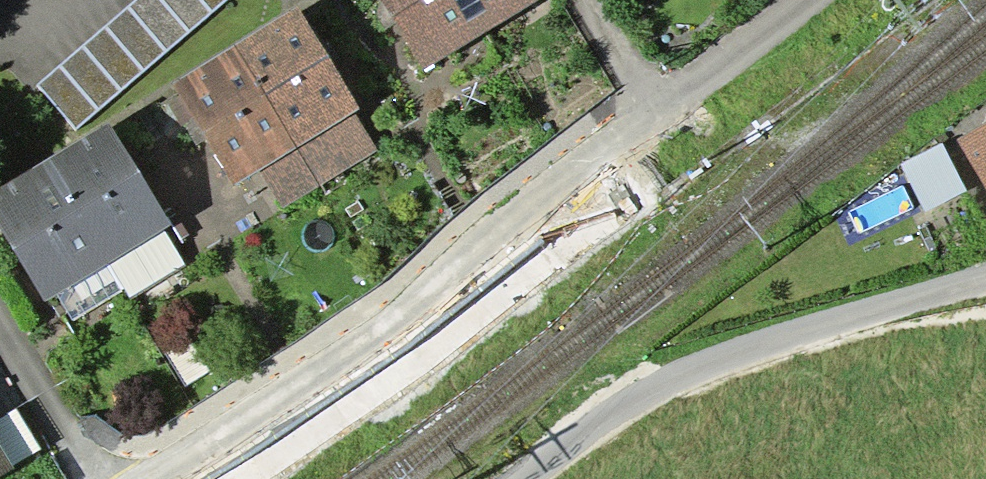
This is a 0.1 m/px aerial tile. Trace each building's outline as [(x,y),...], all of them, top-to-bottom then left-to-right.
[(43,93),(80,135),(238,0),(152,0),(43,93)] [(435,78),(557,1),(556,0),(385,0),(435,78)] [(312,26),(187,101),(245,198),(370,122),(312,26)] [(974,144),(985,164),(985,137),(974,144)] [(0,216),(0,229),(53,316),(180,239),(122,142),(0,216)] [(959,148),(918,168),(940,214),(982,194),(959,148)] [(21,476),(0,441),(0,478),(15,478),(21,476)]
